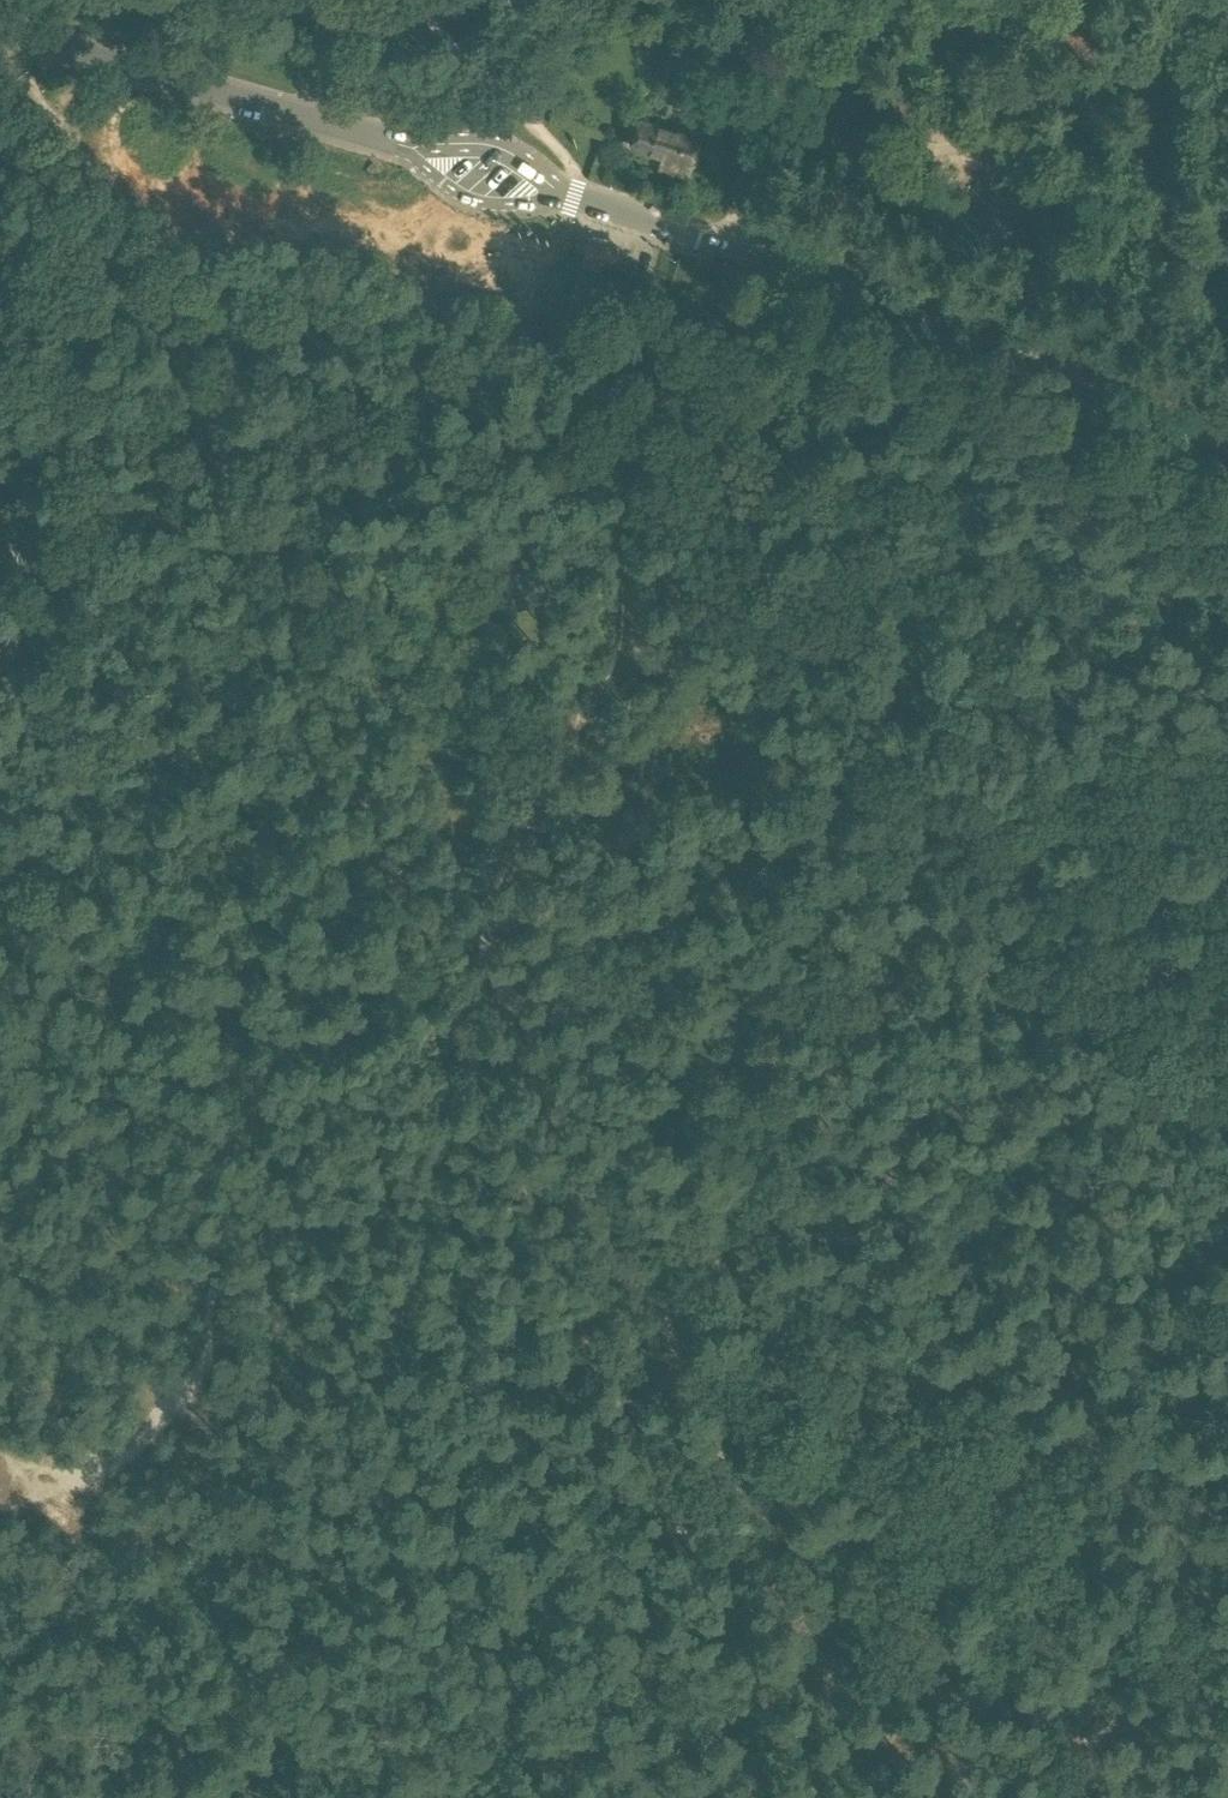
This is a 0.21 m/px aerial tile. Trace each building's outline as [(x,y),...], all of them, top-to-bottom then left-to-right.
[(686,54),(674,92),(697,99),(708,62),(686,54)] [(644,122),(663,128),(668,116),(648,109),(644,122)] [(640,123),(632,148),(662,157),(660,166),(688,175),(698,141),(640,123)]
